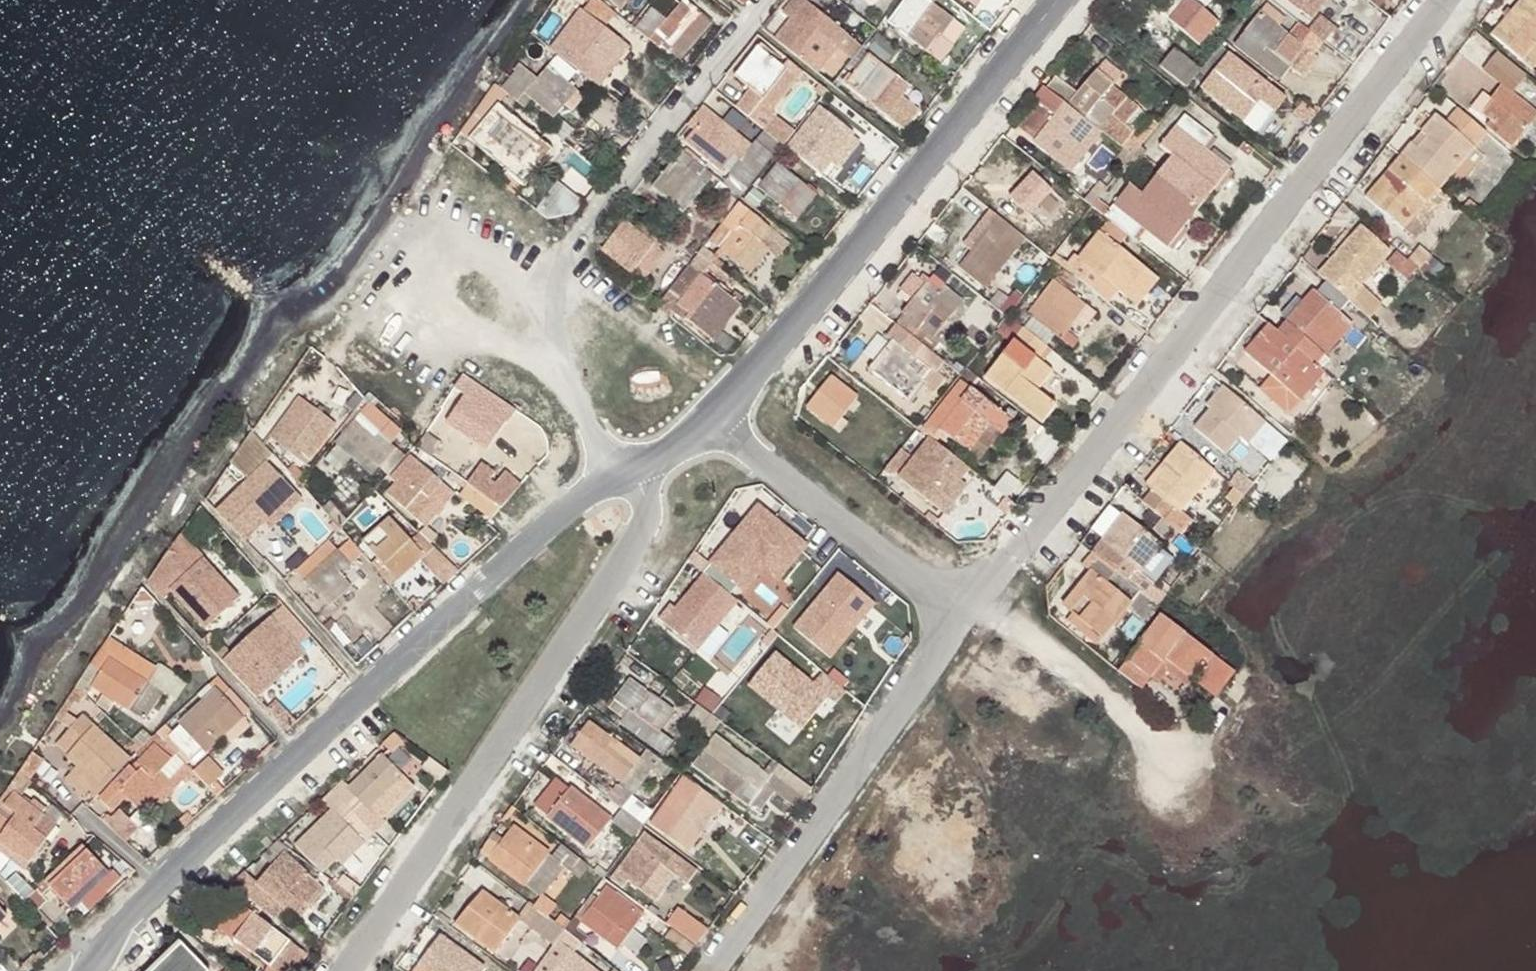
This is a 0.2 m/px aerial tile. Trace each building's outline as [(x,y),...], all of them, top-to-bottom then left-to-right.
[(596,0),(588,0),(579,11),(602,28),(614,14),(596,0)] [(619,12),(628,0),(604,0),(619,12)] [(651,11),(634,31),(664,54),(669,48),(698,13),(682,0),(664,23),(651,11)] [(890,24),(940,63),(953,47),(940,37),(953,21),(935,5),(939,0),(908,0),(890,24)] [(977,7),(990,17),(1004,0),(982,0),(977,7)] [(1205,10),(1192,0),(1186,0),(1170,20),(1201,46),(1220,23),(1205,10)] [(1205,10),(1214,0),(1192,0),(1205,10)] [(1311,20),(1327,0),(1287,0),(1311,20)] [(1493,38),(1532,71),(1535,66),(1535,0),(1525,0),(1493,38)] [(776,42),(818,75),(849,35),(806,3),(776,42)] [(1310,31),(1300,24),(1291,36),(1278,28),(1285,19),(1268,6),(1237,43),(1281,79),(1290,67),(1298,73),(1322,41),(1310,31)] [(579,11),(548,52),(597,88),(628,47),(602,28),(579,11)] [(711,24),(698,13),(669,48),(682,58),(711,24)] [(1310,31),(1322,41),(1325,43),(1336,28),(1321,17),(1310,31)] [(966,31),(953,21),(940,37),(953,47),(966,31)] [(669,48),(664,54),(676,65),(682,58),(669,48)] [(760,130),(799,81),(759,50),(737,78),(753,90),(736,112),(760,130)] [(1161,67),(1188,88),(1201,71),(1175,50),(1161,67)] [(1274,112),(1285,98),(1229,54),(1201,88),(1255,131),(1271,111),(1274,112)] [(885,114),(908,85),(869,55),(847,84),(885,114)] [(1486,127),(1510,148),(1535,114),(1511,94),(1525,78),(1496,55),(1482,72),(1499,87),(1489,99),(1492,102),(1484,112),(1483,114),(1491,121),(1486,127)] [(1048,90),(1091,124),(1094,119),(1116,137),(1138,109),(1111,87),(1124,72),(1109,59),(1081,92),(1059,75),(1048,90)] [(514,76),(499,93),(523,112),(531,102),(552,121),(575,94),(548,70),(535,83),(518,67),(511,74),(514,76)] [(1492,102),(1489,99),(1482,93),(1473,104),(1484,112),(1492,102)] [(1081,157),(1100,135),(1065,106),(1054,118),(1041,107),(1021,131),(1043,149),(1054,137),(1081,157)] [(509,176),(538,142),(497,107),(468,141),(509,176)] [(817,109),(785,149),(818,175),(830,161),(850,135),(817,109)] [(1413,143),(1402,155),(1438,187),(1487,132),(1459,109),(1446,126),(1436,117),(1422,133),(1428,138),(1419,148),(1413,143)] [(700,110),(675,140),(683,146),(707,116),(700,110)] [(707,116),(683,146),(719,175),(743,144),(707,116)] [(1158,176),(1201,210),(1232,171),(1204,150),(1213,140),(1185,117),(1161,148),(1172,157),(1158,176)] [(764,132),(782,147),(793,134),(775,118),(764,132)] [(772,158),(782,147),(764,132),(728,174),(735,181),(730,186),(740,195),(770,157),(772,158)] [(1422,133),(1413,143),(1419,148),(1428,138),(1422,133)] [(860,143),(850,135),(830,161),(839,168),(860,143)] [(550,153),(538,142),(509,176),(521,186),(550,153)] [(1134,156),(1141,162),(1149,152),(1142,146),(1134,156)] [(710,177),(680,153),(650,189),(681,215),(710,177)] [(1438,187),(1402,155),(1367,194),(1403,227),(1438,187)] [(1128,177),(1141,162),(1134,156),(1122,172),(1128,177)] [(796,220),(815,197),(776,165),(756,189),(796,220)] [(1030,217),(1052,191),(1035,176),(1012,201),(1030,217)] [(1168,249),(1201,210),(1158,176),(1142,195),(1130,185),(1110,210),(1105,217),(1133,239),(1142,228),(1147,233),(1168,249)] [(1445,194),(1438,187),(1403,227),(1409,233),(1445,194)] [(1063,202),(1052,191),(1030,217),(1041,226),(1063,202)] [(719,225),(737,205),(724,194),(707,215),(719,225)] [(1099,200),(1093,208),(1105,217),(1110,210),(1099,200)] [(740,201),(737,205),(719,225),(706,243),(719,254),(747,276),(767,251),(756,241),(766,228),(749,215),(753,211),(740,201)] [(1025,237),(992,211),(986,221),(991,227),(985,234),(959,269),(980,285),(985,278),(991,283),(1012,255),(1025,237)] [(652,248),(667,231),(647,214),(634,230),(623,221),(602,246),(639,277),(659,254),(652,248)] [(1361,226),(1318,275),(1348,302),(1362,287),(1359,284),(1389,252),(1361,226)] [(1133,239),(1139,244),(1147,233),(1142,228),(1133,239)] [(1099,233),(1069,272),(1077,279),(1108,303),(1117,290),(1137,305),(1159,277),(1099,233)] [(778,238),(767,251),(777,259),(788,245),(778,238)] [(1406,260),(1417,270),(1429,254),(1419,244),(1406,260)] [(1004,291),(1027,264),(1017,255),(994,282),(1004,291)] [(1052,259),(1041,272),(1054,283),(1054,282),(1067,292),(1077,279),(1069,272),(1052,259)] [(686,264),(666,289),(679,301),(675,306),(684,314),(681,319),(708,339),(715,330),(710,326),(730,300),(686,264)] [(903,318),(896,327),(925,350),(933,340),(943,348),(955,333),(949,328),(945,325),(958,308),(926,283),(923,286),(911,276),(899,292),(912,302),(901,315),(903,318)] [(986,289),(991,283),(985,278),(980,285),(986,289)] [(1063,341),(1088,308),(1067,292),(1054,282),(1054,283),(1029,316),(1063,341)] [(1276,334),(1314,365),(1333,342),(1345,327),(1348,324),(1309,292),(1284,323),(1276,334)] [(736,305),(730,300),(710,326),(715,330),(736,305)] [(962,311),(958,308),(945,325),(949,328),(962,311)] [(1098,316),(1088,308),(1063,341),(1073,348),(1098,316)] [(1271,330),(1276,334),(1284,323),(1280,319),(1271,330)] [(933,374),(942,364),(925,350),(896,327),(883,342),(888,346),(867,372),(905,402),(920,386),(932,397),(944,382),(933,374)] [(1345,327),(1333,342),(1345,352),(1357,337),(1345,327)] [(1271,330),(1268,328),(1246,356),(1275,379),(1302,401),(1324,374),(1314,365),(1276,334),(1271,330)] [(1036,362),(1047,347),(1023,329),(985,378),(1042,424),(1055,408),(1036,393),(1050,374),(1036,362)] [(466,375),(456,388),(465,395),(448,421),(488,447),(504,422),(508,424),(519,410),(466,375)] [(827,408),(818,420),(837,435),(850,420),(845,416),(856,400),(830,379),(815,399),(827,408)] [(1291,415),(1302,401),(1275,379),(1263,392),(1291,415)] [(958,383),(919,431),(927,438),(932,441),(939,431),(968,453),(989,426),(1002,435),(1010,423),(958,383)] [(1238,432),(1251,414),(1220,389),(1204,408),(1210,413),(1192,434),(1223,460),(1242,435),(1238,432)] [(315,457),(338,426),(300,399),(270,438),(282,448),(285,444),(299,455),(304,448),(315,457)] [(806,410),(818,420),(827,408),(815,399),(806,410)] [(381,467),(390,476),(405,460),(396,451),(392,456),(374,440),(379,435),(389,426),(370,408),(345,433),(381,467)] [(1250,442),(1263,424),(1251,414),(1238,432),(1242,435),(1250,442)] [(371,477),(381,467),(345,433),(336,444),(371,477)] [(392,456),(396,451),(379,435),(374,440),(392,456)] [(966,470),(932,441),(927,438),(896,479),(942,515),(965,487),(957,480),(966,470)] [(1151,495),(1141,508),(1163,525),(1172,512),(1177,517),(1211,474),(1177,445),(1161,465),(1165,469),(1147,491),(1151,495)] [(249,544),(300,495),(257,451),(208,501),(249,544)] [(445,488),(442,485),(411,459),(391,482),(397,486),(389,495),(418,520),(445,488)] [(1142,488),(1147,491),(1165,469),(1161,465),(1142,488)] [(473,487),(502,508),(524,484),(507,469),(499,476),(485,467),(473,487)] [(993,491),(1013,507),(1027,490),(1007,473),(993,491)] [(473,487),(463,501),(493,521),(502,508),(473,487)] [(1233,511),(1241,499),(1231,491),(1221,501),(1233,511)] [(759,510),(705,575),(731,597),(767,553),(788,571),(806,549),(759,510)] [(1137,573),(1159,547),(1122,517),(1101,543),(1133,568),(1137,573)] [(389,520),(362,545),(396,582),(420,559),(424,556),(412,542),(389,520)] [(446,588),(462,574),(424,531),(412,542),(424,556),(420,559),(446,588)] [(204,561),(182,536),(172,550),(192,572),(204,561)] [(327,542),(296,571),(306,582),(337,553),(327,542)] [(1101,543),(1092,555),(1123,581),(1133,568),(1101,543)] [(151,582),(167,599),(172,595),(203,629),(238,598),(204,561),(192,572),(172,550),(151,582)] [(337,553),(306,582),(330,608),(353,588),(342,577),(352,568),(337,553)] [(1101,635),(1136,591),(1123,581),(1092,555),(1081,568),(1090,573),(1064,606),(1075,616),(1101,635)] [(705,575),(664,624),(694,649),(736,600),(731,597),(705,575)] [(831,660),(876,607),(841,577),(796,631),(831,660)] [(219,655),(260,698),(299,660),(313,648),(272,604),(219,655)] [(1101,635),(1075,616),(1069,622),(1095,643),(1101,635)] [(1192,680),(1214,698),(1234,673),(1160,617),(1117,672),(1140,689),(1150,676),(1163,658),(1192,680)] [(220,644),(212,635),(204,641),(213,651),(220,644)] [(156,671),(110,640),(90,669),(99,675),(93,687),(145,720),(162,695),(154,690),(156,687),(157,684),(156,681),(154,679),(151,677),(156,671)] [(804,730),(829,700),(837,706),(847,695),(825,676),(814,689),(777,658),(752,687),(804,730)] [(1186,687),(1192,680),(1163,658),(1150,676),(1157,682),(1166,671),(1186,687)] [(243,720),(249,713),(217,678),(207,687),(216,696),(205,705),(168,739),(190,762),(202,751),(205,753),(218,740),(219,741),(221,740),(227,748),(249,727),(243,720)] [(654,713),(662,704),(631,681),(611,708),(623,718),(620,723),(664,756),(674,743),(656,730),(663,720),(654,713)] [(207,687),(198,696),(205,705),(216,696),(207,687)] [(718,720),(698,706),(687,720),(706,735),(718,720)] [(90,794),(96,800),(130,762),(82,717),(60,740),(72,752),(67,756),(78,767),(66,780),(85,799),(90,794)] [(630,777),(641,761),(588,721),(571,744),(618,780),(624,773),(630,777)] [(405,742),(396,735),(383,747),(390,755),(405,742)] [(797,811),(812,790),(778,765),(773,761),(765,773),(716,736),(693,766),(747,805),(762,786),(772,793),(797,811)] [(136,756),(142,763),(162,744),(155,737),(142,750),(136,756)] [(162,777),(178,761),(162,744),(142,763),(133,772),(136,775),(127,784),(123,779),(108,794),(119,806),(125,799),(139,813),(169,785),(162,777)] [(44,763),(33,753),(20,773),(28,780),(44,763)] [(198,767),(211,785),(226,774),(213,756),(198,767)] [(348,791),(342,784),(332,794),(365,827),(376,816),(382,823),(415,791),(383,759),(348,791)] [(422,770),(439,784),(448,774),(430,760),(422,770)] [(621,782),(635,792),(653,770),(641,761),(630,777),(624,773),(618,780),(621,782)] [(716,819),(725,807),(685,777),(651,824),(677,844),(681,838),(692,846),(713,817),(716,819)] [(621,782),(608,800),(622,811),(631,798),(635,792),(621,782)] [(762,786),(747,805),(758,813),(772,793),(762,786)] [(588,849),(609,824),(569,793),(549,819),(588,849)] [(342,867),(374,836),(365,827),(332,794),(322,803),(331,811),(319,823),(312,815),(301,826),(308,834),(295,848),(322,875),(336,862),(342,867)] [(59,827),(13,795),(4,808),(15,816),(0,838),(0,847),(14,858),(16,855),(30,865),(59,827)] [(622,811),(642,826),(652,813),(631,798),(622,811)] [(632,839),(642,826),(622,811),(612,824),(632,839)] [(105,825),(127,846),(141,832),(118,812),(105,825)] [(365,827),(374,836),(385,826),(382,823),(376,816),(365,827)] [(490,841),(480,854),(541,901),(543,898),(560,876),(574,887),(589,869),(560,846),(552,857),(515,829),(500,847),(490,841)] [(687,886),(697,873),(645,835),(610,881),(622,890),(627,882),(656,904),(676,877),(687,886)] [(681,838),(677,844),(688,852),(692,846),(681,838)] [(85,848),(47,883),(72,911),(82,902),(100,885),(107,893),(121,879),(114,872),(110,875),(85,848)] [(257,884),(245,875),(232,887),(276,920),(283,910),(292,899),(304,910),(322,889),(282,856),(257,884)] [(89,910),(107,893),(100,885),(82,902),(89,910)] [(608,944),(629,914),(633,909),(606,888),(580,924),(608,944)] [(494,955),(518,923),(478,893),(453,924),(494,955)] [(541,901),(534,909),(549,922),(564,933),(570,925),(574,919),(555,904),(553,906),(543,898),(541,901)] [(292,899),(283,910),(295,921),(304,910),(292,899)] [(187,930),(220,956),(245,948),(270,968),(268,970),(295,970),(306,956),(236,902),(217,927),(207,919),(202,926),(197,920),(187,930)] [(534,909),(530,906),(520,919),(540,934),(549,922),(534,909)] [(9,919),(0,909),(0,927),(9,919)] [(665,925),(697,949),(707,933),(677,910),(665,925)] [(641,923),(629,914),(608,944),(619,953),(641,923)] [(540,934),(556,945),(562,937),(564,933),(549,922),(540,934)] [(564,933),(579,945),(585,938),(570,925),(564,933)] [(537,970),(594,970),(571,954),(579,945),(564,933),(562,937),(556,945),(537,970)] [(416,966),(423,970),(481,970),(437,938),(416,966)] [(181,945),(153,970),(205,970),(181,945)]
